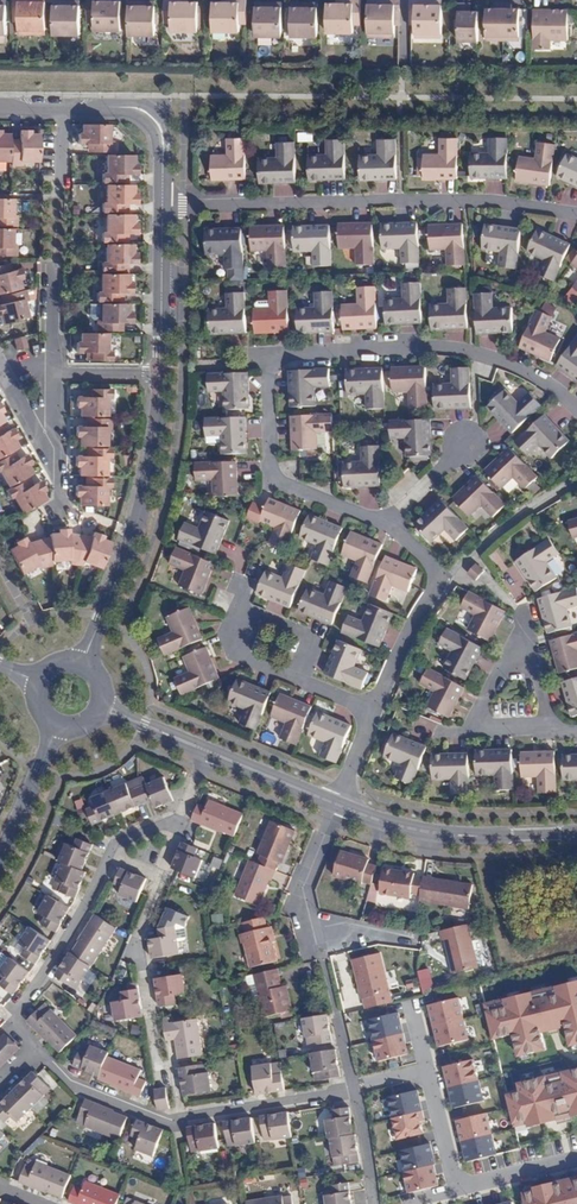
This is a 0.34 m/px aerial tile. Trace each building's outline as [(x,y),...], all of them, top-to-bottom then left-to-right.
[(18,22),(19,34),(30,35),(30,31),(46,30),(47,2),(35,2),(35,0),(19,0),(18,22)] [(67,0),(54,0),(53,35),(80,35),(81,5),(68,4),(68,0),(67,0)] [(88,23),(95,23),(95,31),(122,31),(122,1),(112,2),(104,1),(104,0),(88,0),(88,23)] [(143,0),(129,0),(129,34),(156,35),(156,4),(143,5),(143,0)] [(179,0),(165,0),(164,24),(171,24),(170,31),(197,31),(197,2),(188,2),(179,1),(179,0)] [(247,0),(230,0),(230,2),(222,2),(212,2),(212,31),(239,31),(239,24),(247,23),(247,0)] [(361,24),(361,0),(344,0),(344,3),(336,3),(327,3),(326,33),(353,32),(353,24),(361,24)] [(378,4),(367,3),(367,32),(383,32),(383,37),(394,37),(394,25),(395,0),(379,0),(378,4)] [(415,25),(414,37),(426,37),(426,33),(442,33),(442,4),(430,4),(430,0),(415,0),(415,25)] [(283,36),(283,2),(268,2),(268,6),(254,6),(254,35),(283,36)] [(290,36),(318,36),(318,3),(303,3),(303,7),(290,6),(290,36)] [(486,39),(503,39),(504,3),(495,3),(495,8),(486,7),(486,16),(486,23),(486,39)] [(504,3),(503,39),(520,39),(520,23),(520,16),(521,8),(513,8),(512,3),(504,3)] [(479,40),(479,10),(473,10),(468,10),(467,4),(459,4),(458,40),(479,40)] [(534,9),(534,48),(550,48),(550,39),(568,39),(568,9),(534,9)] [(110,125),(82,125),(82,135),(79,135),(79,146),(88,145),(93,146),(93,153),(112,153),(113,143),(109,143),(110,126),(110,125)] [(10,162),(10,151),(10,141),(10,135),(1,135),(1,132),(0,132),(0,162),(10,162)] [(21,162),(39,162),(39,136),(30,136),(30,132),(20,132),(20,141),(20,146),(13,146),(13,151),(12,165),(22,166),(21,162)] [(212,179),(246,178),(245,137),(228,137),(228,155),(211,155),(212,179)] [(423,178),(458,178),(458,137),(441,137),(441,155),(424,154),(423,178)] [(309,179),(346,179),(345,138),(327,139),(328,155),(308,155),(309,179)] [(471,178),(507,178),(508,139),(491,138),(491,155),(471,154),(471,178)] [(361,179),(397,178),(396,139),(379,139),(379,155),(360,155),(361,179)] [(10,151),(13,151),(13,146),(20,146),(20,141),(10,141),(10,151)] [(259,182),(296,182),(295,141),(278,141),(278,158),(258,158),(259,182)] [(516,181),(550,186),(556,145),(539,143),(537,160),(520,158),(516,181)] [(134,155),(107,155),(106,174),(103,174),(103,183),(119,183),(123,183),(123,176),(128,175),(137,175),(137,164),(134,164),(134,155)] [(576,186),(576,160),(567,155),(557,177),(576,186)] [(123,183),(119,183),(119,185),(128,185),(128,175),(123,176),(123,183)] [(119,185),(107,185),(106,204),(103,204),(103,213),(118,213),(123,213),(123,205),(128,205),(137,205),(137,195),(134,194),(134,185),(128,185),(119,185)] [(0,199),(0,227),(3,227),(16,227),(16,217),(13,217),(13,199),(0,199)] [(123,213),(118,213),(118,215),(127,215),(128,205),(123,205),(123,213)] [(118,215),(106,215),(106,234),(102,234),(102,243),(118,243),(123,243),(124,235),(128,234),(137,234),(137,225),(134,224),(134,215),(127,215),(118,215)] [(357,265),(374,265),(373,223),(339,225),(339,247),(356,247),(357,265)] [(402,264),(420,263),(418,223),(381,225),(382,248),(401,248),(402,264)] [(448,266),(465,266),(463,225),(429,227),(430,249),(447,249),(448,266)] [(499,267),(516,269),(522,229),(486,225),(482,249),(502,252),(499,267)] [(269,268),(286,267),(285,226),(250,227),(250,250),(268,250),(269,268)] [(313,267),(331,266),(330,226),(293,228),(294,251),(313,251),(313,267)] [(16,257),(16,247),(12,247),(13,229),(3,229),(0,229),(0,257),(16,257)] [(225,269),(243,269),(242,229),(205,230),(206,254),(224,253),(225,269)] [(538,274),(554,281),(571,245),(537,231),(528,252),(545,260),(538,274)] [(123,243),(118,243),(118,245),(128,245),(128,234),(124,235),(123,243)] [(118,245),(106,244),(106,264),(101,263),(102,272),(118,272),(123,272),(123,264),(129,264),(136,264),(137,254),(133,254),(133,245),(128,245),(118,245)] [(123,272),(118,272),(117,274),(128,274),(129,264),(123,264),(123,272)] [(4,266),(2,267),(8,292),(10,292),(21,289),(19,281),(22,280),(20,270),(11,272),(6,273),(4,266)] [(117,274),(102,274),(101,293),(98,293),(98,301),(112,301),(117,301),(117,294),(123,294),(131,294),(131,284),(128,284),(128,274),(117,274)] [(385,323),(422,322),(421,282),(402,283),(404,299),(384,300),(385,323)] [(343,329),(377,328),(376,286),(358,287),(358,304),(341,306),(343,329)] [(430,329),(468,327),(466,287),(448,288),(448,305),(430,306),(430,329)] [(10,294),(8,294),(15,322),(28,319),(24,303),(28,301),(26,290),(10,294)] [(254,333),(289,332),(288,291),(269,291),(270,309),(254,309),(254,333)] [(298,333),(335,331),(333,291),(315,293),(315,308),(296,310),(297,314),(297,328),(298,333)] [(209,334),(247,332),(245,292),(227,293),(228,310),(208,310),(209,334)] [(475,294),(477,334),(513,332),(513,308),(493,309),(492,293),(475,294)] [(5,295),(7,304),(2,305),(0,305),(0,315),(2,325),(15,322),(8,294),(5,295)] [(117,301),(112,301),(112,304),(122,304),(123,294),(117,294),(117,301)] [(112,304),(101,304),(101,323),(97,323),(97,331),(117,331),(117,324),(122,324),(131,324),(131,314),(128,313),(129,304),(122,304),(112,304)] [(537,310),(520,347),(551,362),(561,340),(545,332),(553,316),(537,310)] [(108,334),(81,333),(80,343),(77,342),(77,353),(86,354),(91,354),(90,361),(111,361),(111,354),(108,354),(108,334)] [(24,336),(14,339),(17,351),(27,348),(24,336)] [(557,365),(576,380),(576,338),(557,365)] [(428,408),(426,367),(390,369),(392,393),(409,392),(410,409),(412,409),(422,409),(428,408)] [(472,408),(470,367),(453,368),(453,385),(434,386),(435,410),(472,408)] [(329,387),(329,369),(307,370),(289,371),(291,407),(315,407),(314,387),(329,387)] [(385,409),(383,369),(346,371),(348,395),(366,395),(367,409),(385,409)] [(248,410),(248,373),(207,375),(208,392),(224,391),(224,410),(248,410)] [(85,386),(84,399),(90,399),(90,391),(94,391),(94,386),(85,386)] [(512,434),(541,406),(529,393),(519,404),(505,390),(488,406),(512,434)] [(84,399),(75,399),(75,408),(79,408),(79,416),(84,416),(95,416),(106,416),(106,401),(110,401),(110,391),(94,391),(90,391),(90,399),(84,399)] [(333,424),(333,414),(291,416),(293,450),(317,449),(316,433),(334,432),(333,424)] [(515,442),(527,455),(538,444),(551,458),(569,441),(545,415),(515,442)] [(84,416),(84,428),(90,428),(90,420),(95,420),(95,416),(84,416)] [(246,454),(244,417),(205,419),(206,436),(221,435),(222,455),(246,454)] [(84,428),(75,428),(75,438),(80,438),(80,446),(106,446),(106,431),(110,431),(110,421),(95,420),(90,420),(90,428),(84,428)] [(432,456),(431,420),(428,420),(389,421),(390,439),(407,438),(407,457),(432,456)] [(17,448),(13,440),(16,439),(11,430),(4,434),(0,436),(0,457),(2,456),(13,450),(17,448)] [(344,488),(381,486),(379,446),(363,447),(363,463),(343,464),(344,488)] [(525,489),(538,477),(510,448),(485,471),(501,489),(514,477),(525,489)] [(94,476),(106,476),(106,459),(110,458),(110,450),(90,449),(90,457),(84,457),(75,456),(74,468),(78,468),(78,476),(84,476),(94,476)] [(18,460),(13,450),(2,456),(4,460),(9,456),(12,463),(18,460)] [(31,474),(28,467),(30,466),(26,456),(18,460),(12,463),(9,456),(4,460),(0,462),(0,472),(8,487),(16,483),(27,477),(31,474)] [(236,462),(195,464),(196,480),(213,480),(213,497),(237,496),(236,462)] [(493,517),(506,505),(478,475),(452,499),(469,517),(482,505),(493,517)] [(94,480),(94,476),(84,476),(84,487),(90,487),(89,480),(94,480)] [(16,483),(18,485),(23,482),(27,489),(32,487),(27,477),(16,483)] [(79,498),(78,505),(79,505),(94,505),(105,506),(105,488),(110,488),(109,479),(94,480),(89,480),(90,487),(84,487),(75,487),(75,497),(79,498)] [(38,504),(46,500),(41,493),(44,491),(40,482),(32,487),(27,489),(23,482),(18,485),(6,491),(11,500),(14,498),(22,513),(38,504)] [(277,527),(270,543),(286,550),(301,512),(269,499),(260,520),(277,527)] [(456,541),(469,529),(442,500),(415,525),(431,542),(445,529),(456,541)] [(178,539),(214,554),(228,520),(207,511),(199,529),(184,523),(178,539)] [(318,545),(312,559),(328,566),(344,529),(309,515),(299,537),(318,545)] [(50,535),(52,562),(70,560),(68,530),(59,530),(59,535),(50,535)] [(351,577),(367,583),(383,545),(350,532),(341,553),(358,560),(351,577)] [(83,562),(101,569),(110,544),(102,540),(103,537),(94,533),(83,562)] [(9,550),(22,573),(38,565),(24,537),(14,543),(16,547),(9,550)] [(560,553),(550,539),(517,561),(537,591),(557,578),(547,561),(560,553)] [(201,596),(214,563),(175,547),(169,563),(185,570),(179,586),(201,596)] [(409,592),(411,586),(415,576),(418,570),(385,556),(369,595),(386,601),(392,585),(409,592)] [(266,571),(262,583),(257,594),(291,608),(306,571),(290,564),(284,578),(266,571)] [(485,572),(477,564),(468,573),(477,580),(485,572)] [(298,611),(332,625),(348,588),(332,581),(325,596),(307,589),(298,611)] [(539,599),(549,633),(573,626),(568,608),(576,606),(576,588),(539,599)] [(506,611),(469,591),(461,606),(476,615),(468,630),(489,641),(506,611)] [(379,647),(392,613),(371,605),(363,623),(348,616),(342,631),(379,647)] [(164,656),(203,640),(188,608),(167,617),(174,633),(158,640),(164,656)] [(483,648),(447,629),(439,644),(453,651),(444,669),(465,679),(483,648)] [(551,641),(561,673),(576,669),(576,634),(551,641)] [(361,649),(339,641),(325,673),(361,689),(368,673),(354,666),(361,649)] [(182,695),(219,679),(206,648),(184,657),(190,672),(174,678),(181,696),(182,695)] [(465,688),(428,668),(420,683),(436,692),(428,706),(449,718),(465,688)] [(564,682),(573,718),(576,717),(576,678),(564,682)] [(257,730),(272,693),(237,679),(229,702),(246,709),(240,724),(257,730)] [(297,745),(312,707),(280,694),(272,716),(287,722),(280,738),(297,745)] [(321,756),(336,763),(350,726),(317,712),(308,734),(326,742),(321,756)] [(396,778),(412,785),(427,748),(393,734),(384,755),(404,763),(396,778)] [(497,790),(514,789),(512,750),(476,752),(477,775),(496,775),(497,790)] [(557,793),(555,751),(522,752),(522,776),(539,775),(540,793),(557,793)] [(452,794),(470,794),(469,755),(433,755),(433,779),(452,778),(452,794)] [(563,756),(564,779),(576,779),(576,755),(563,756)] [(174,799),(165,777),(147,785),(143,777),(139,779),(139,788),(145,803),(153,800),(156,806),(162,804),(174,799)] [(139,788),(139,779),(110,790),(120,814),(132,809),(145,803),(139,788)] [(120,814),(110,790),(92,797),(96,807),(88,810),(93,825),(110,818),(120,814)] [(235,835),(243,814),(209,800),(206,809),(198,806),(195,814),(192,820),(220,831),(221,830),(235,835)] [(250,860),(275,869),(278,861),(282,863),(288,846),(295,830),(271,821),(258,853),(250,850),(247,858),(250,860)] [(64,863),(83,871),(89,855),(93,845),(80,839),(76,847),(68,844),(61,862),(64,863)] [(172,868),(193,877),(200,860),(193,857),(197,848),(183,842),(178,854),(172,868)] [(362,881),(372,884),(377,866),(368,864),(369,859),(341,850),(333,875),(351,880),(362,883),(362,881)] [(271,880),(275,869),(250,860),(235,895),(258,905),(265,889),(269,880),(271,880)] [(65,885),(62,893),(76,898),(80,888),(87,872),(83,871),(64,863),(57,881),(65,885)] [(118,876),(114,884),(122,887),(119,895),(137,902),(147,879),(121,868),(118,876)] [(411,893),(421,894),(424,877),(414,875),(415,873),(384,868),(380,892),(388,894),(410,898),(411,893)] [(421,894),(420,900),(428,902),(469,908),(473,884),(424,876),(424,877),(421,894)] [(49,917),(44,925),(57,932),(65,917),(71,908),(50,896),(41,912),(49,917)] [(152,959),(181,954),(179,940),(184,940),(187,937),(186,926),(190,917),(169,907),(160,928),(161,938),(149,940),(151,951),(152,959)] [(71,953),(91,966),(117,928),(96,914),(85,931),(79,939),(80,940),(71,953)] [(268,927),(265,917),(242,922),(244,933),(246,941),(244,942),(250,968),(278,961),(273,942),(273,941),(268,942),(268,939),(267,937),(270,937),(268,927)] [(468,925),(440,931),(443,940),(445,939),(451,961),(453,973),(478,967),(468,925)] [(272,926),(268,927),(270,937),(267,937),(268,939),(268,942),(273,941),(273,942),(276,941),(272,926)] [(27,949),(23,955),(35,964),(46,948),(51,941),(31,927),(19,944),(27,949)] [(381,952),(356,958),(359,973),(363,987),(359,988),(362,998),(390,992),(381,952)] [(68,984),(76,989),(91,966),(71,953),(62,965),(55,976),(68,984)] [(1,985),(14,995),(26,978),(30,972),(11,958),(0,972),(0,975),(5,979),(1,985)] [(359,973),(356,958),(352,959),(359,988),(363,987),(359,973)] [(278,969),(247,976),(250,985),(257,984),(264,1016),(292,1010),(288,991),(283,992),(282,986),(280,978),(278,969)] [(158,996),(160,1007),(175,1004),(174,995),(185,993),(182,975),(155,979),(158,996)] [(485,1001),(494,1039),(515,1034),(521,1060),(547,1054),(542,1033),(554,1030),(567,1027),(572,1050),(576,1049),(576,980),(485,1001)] [(73,995),(76,989),(68,984),(64,989),(73,995)] [(143,1017),(139,989),(129,990),(122,991),(124,1001),(113,1002),(116,1021),(137,1018),(138,1017),(143,1017)] [(390,992),(362,998),(365,1010),(392,1003),(390,992)] [(459,998),(432,1005),(434,1015),(436,1025),(464,1018),(459,998)] [(45,1004),(27,1021),(41,1035),(48,1042),(49,1041),(60,1052),(77,1036),(45,1004)] [(371,1021),(376,1040),(401,1034),(399,1024),(396,1014),(371,1021)] [(330,1028),(328,1015),(304,1018),(308,1046),(332,1042),(330,1028)] [(179,1059),(203,1055),(197,1018),(170,1023),(168,1016),(163,1016),(167,1041),(176,1039),(177,1049),(179,1059)] [(464,1018),(436,1025),(439,1036),(442,1046),(469,1040),(464,1018)] [(0,1040),(0,1068),(1,1069),(21,1048),(6,1034),(0,1040)] [(404,1045),(401,1034),(376,1040),(381,1062),(407,1056),(404,1045)] [(82,1043),(74,1066),(90,1072),(100,1076),(108,1057),(109,1053),(82,1043)] [(315,1081),(340,1077),(338,1063),(336,1049),(311,1053),(315,1081)] [(108,1057),(100,1076),(99,1079),(114,1085),(113,1086),(122,1090),(141,1097),(147,1082),(139,1078),(142,1070),(108,1057)] [(474,1059),(448,1066),(450,1077),(453,1086),(479,1080),(474,1059)] [(285,1090),(281,1062),(253,1066),(257,1094),(275,1092),(285,1090)] [(183,1087),(184,1095),(211,1090),(207,1063),(180,1068),(183,1087)] [(22,1083),(14,1091),(31,1108),(51,1089),(34,1071),(22,1083)] [(517,1134),(558,1124),(576,1119),(576,1071),(506,1088),(517,1134)] [(479,1080),(453,1086),(455,1097),(458,1107),(484,1101),(479,1080)] [(157,1100),(168,1098),(167,1088),(155,1090),(157,1100)] [(417,1101),(414,1090),(389,1095),(394,1117),(420,1111),(417,1101)] [(6,1123),(12,1117),(16,1122),(31,1108),(14,1091),(5,1100),(0,1105),(0,1117),(6,1123)] [(157,1100),(158,1110),(170,1108),(168,1098),(157,1100)] [(85,1125),(119,1139),(123,1130),(128,1117),(113,1112),(114,1110),(102,1106),(86,1099),(80,1115),(87,1118),(85,1125)] [(329,1139),(332,1139),(354,1135),(351,1118),(349,1107),(334,1110),(336,1119),(326,1120),(329,1139)] [(420,1111),(394,1117),(399,1139),(420,1134),(419,1127),(417,1121),(422,1120),(420,1111)] [(264,1141),(292,1136),(288,1112),(275,1114),(261,1117),(264,1141)] [(487,1113),(461,1119),(464,1130),(466,1140),(492,1134),(487,1113)] [(12,1117),(6,1123),(11,1128),(16,1122),(12,1117)] [(228,1146),(256,1142),(252,1118),(237,1120),(224,1122),(228,1146)] [(154,1155),(164,1130),(147,1124),(138,1120),(133,1134),(132,1135),(140,1139),(137,1148),(154,1155)] [(188,1128),(191,1152),(219,1148),(215,1124),(205,1125),(188,1128)] [(337,1167),(360,1162),(358,1147),(356,1134),(354,1135),(332,1139),(337,1167)] [(492,1134),(466,1140),(469,1152),(471,1161),(497,1155),(492,1134)] [(130,1135),(127,1145),(136,1148),(139,1139),(130,1135)] [(400,1151),(405,1172),(435,1165),(432,1155),(430,1144),(400,1151)] [(33,1170),(26,1167),(20,1182),(36,1189),(47,1193),(48,1192),(63,1198),(72,1175),(37,1161),(33,1170)] [(405,1172),(410,1193),(440,1186),(437,1176),(435,1165),(405,1172)] [(523,1193),(525,1203),(576,1203),(576,1177),(535,1187),(535,1190),(523,1193)] [(75,1186),(69,1202),(75,1203),(117,1203),(121,1195),(87,1181),(83,1190),(75,1186)] [(349,1183),(333,1185),(334,1194),(326,1196),(327,1203),(352,1203),(352,1200),(349,1183)] [(284,1203),(293,1202),(292,1194),(282,1196),(284,1203)] [(293,1202),(284,1203),(282,1196),(246,1201),(247,1203),(293,1203),(293,1202)]
